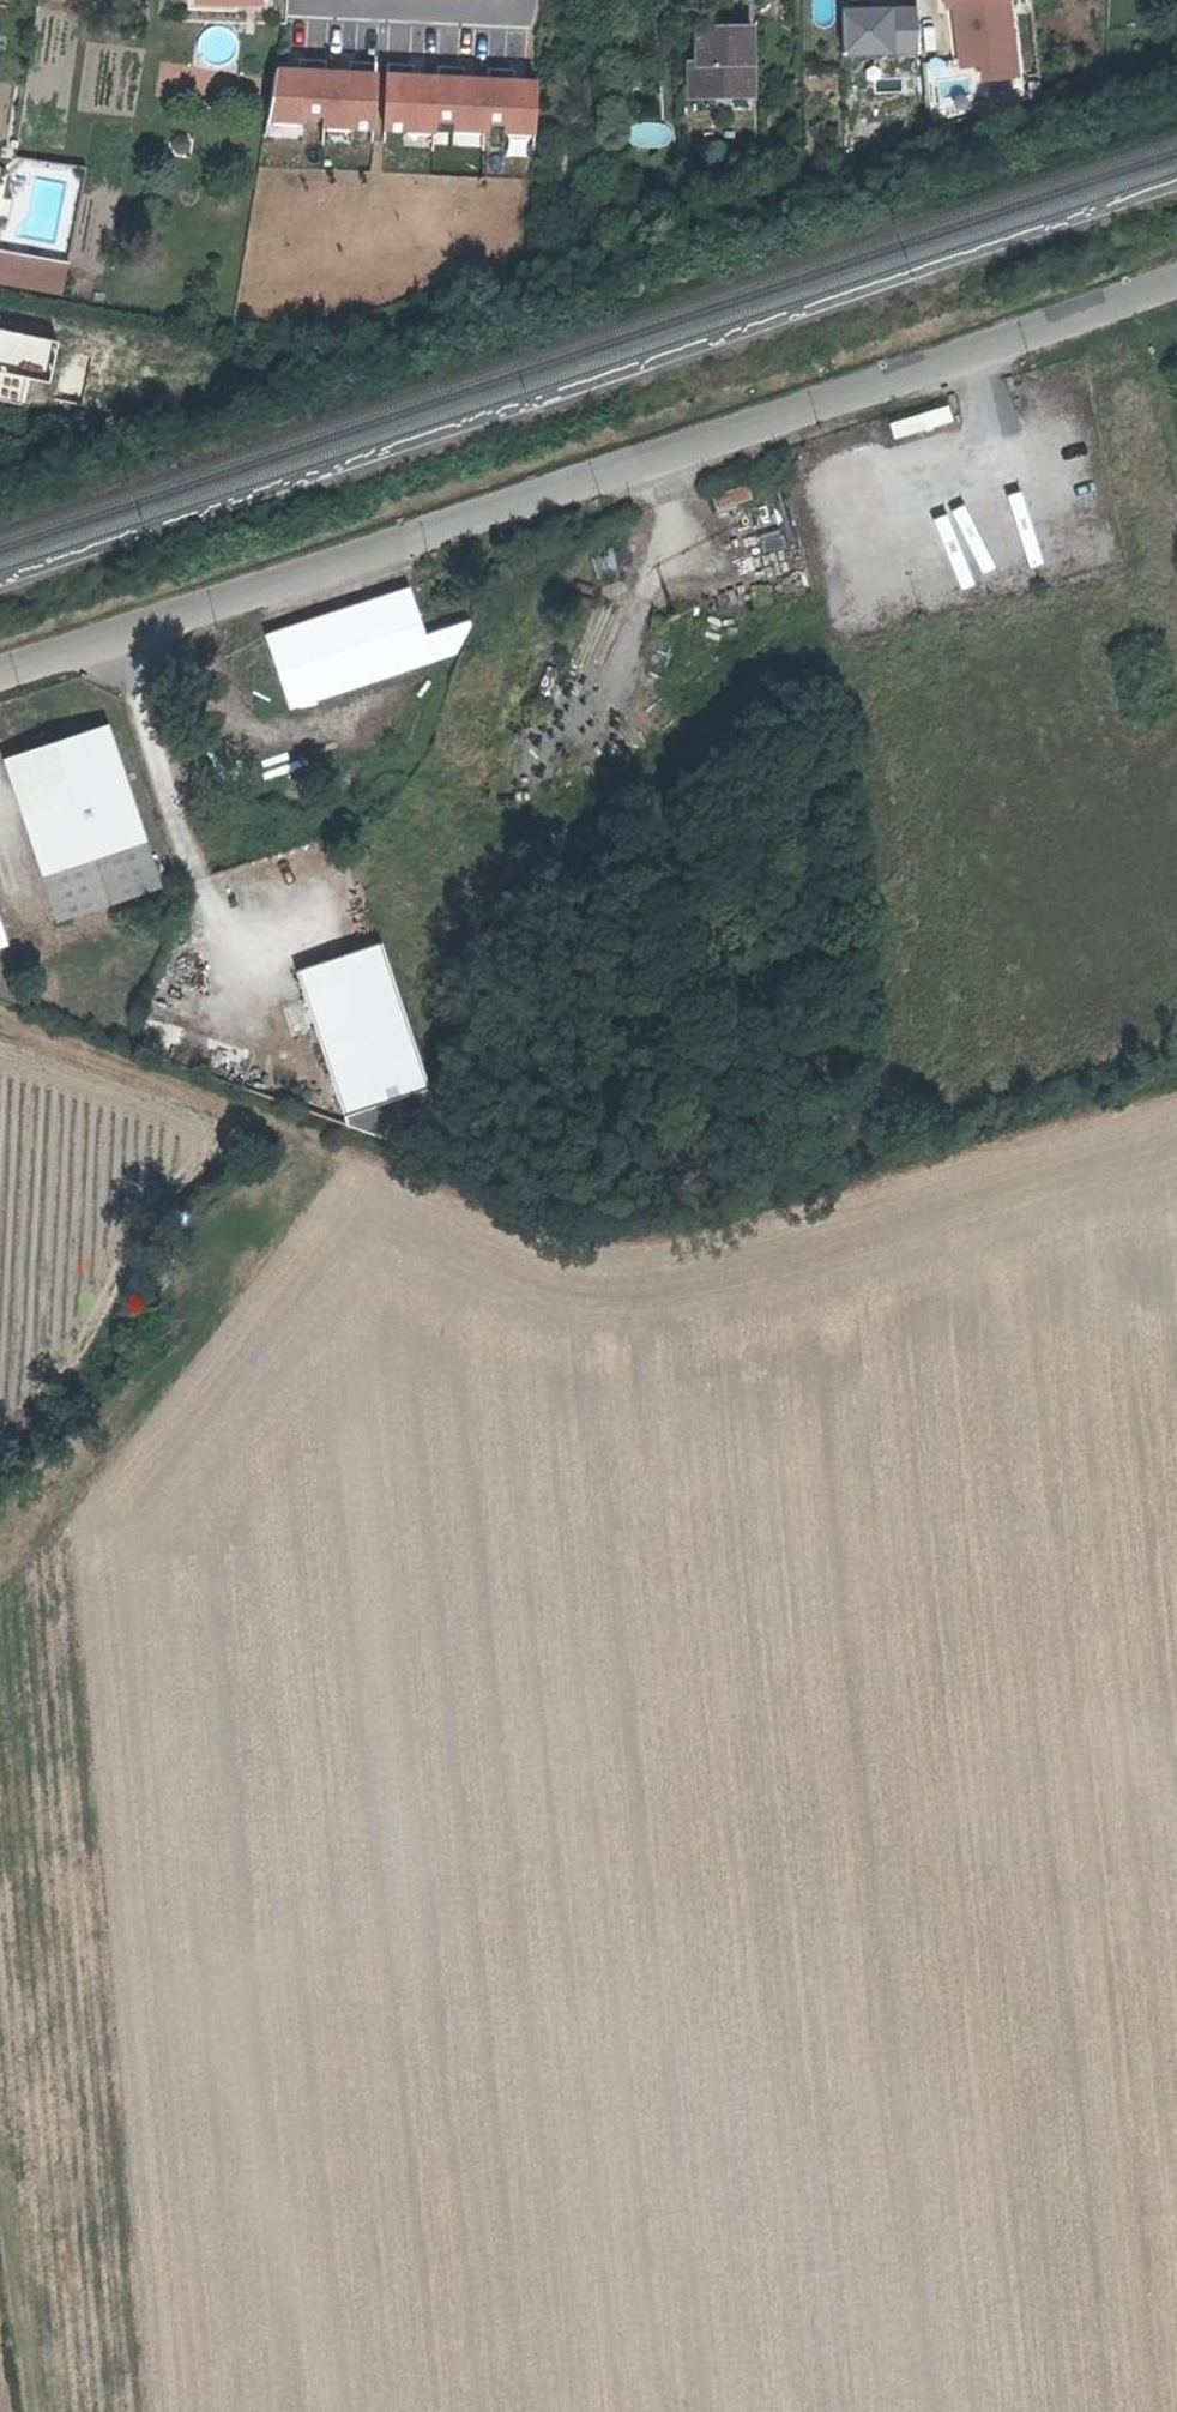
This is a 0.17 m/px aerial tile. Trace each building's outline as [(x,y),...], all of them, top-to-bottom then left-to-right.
[(1019,81),(1015,0),(952,0),(956,84),(1019,81)] [(688,96),(752,97),(752,32),(695,32),(695,66),(689,65),(688,96)] [(379,57),(353,55),(352,67),(328,66),(329,54),(302,53),(302,64),(281,63),(278,117),(306,119),(306,108),(327,109),(327,120),(376,123),(379,57)] [(465,61),(439,60),(439,72),(415,71),(416,59),(390,58),(387,123),(437,126),(437,114),(457,115),(457,123),(487,125),(488,117),(508,118),(507,126),(532,127),(534,76),(514,75),(515,64),(488,62),(488,74),(465,73),(465,61)] [(752,97),(688,96),(688,108),(752,107),(752,97)] [(59,296),(66,259),(0,247),(0,284),(59,296)] [(28,408),(33,382),(43,384),(51,343),(0,333),(0,403),(28,408)] [(51,343),(43,384),(57,387),(65,346),(51,343)] [(276,714),(454,651),(467,618),(414,637),(397,591),(251,642),(276,714)] [(50,923),(150,889),(95,730),(0,762),(0,777),(50,923)] [(421,1091),(416,1078),(398,1023),(384,983),(382,979),(373,952),(371,947),(281,979),(335,1130),(396,1149),(426,1107),(421,1091)]
